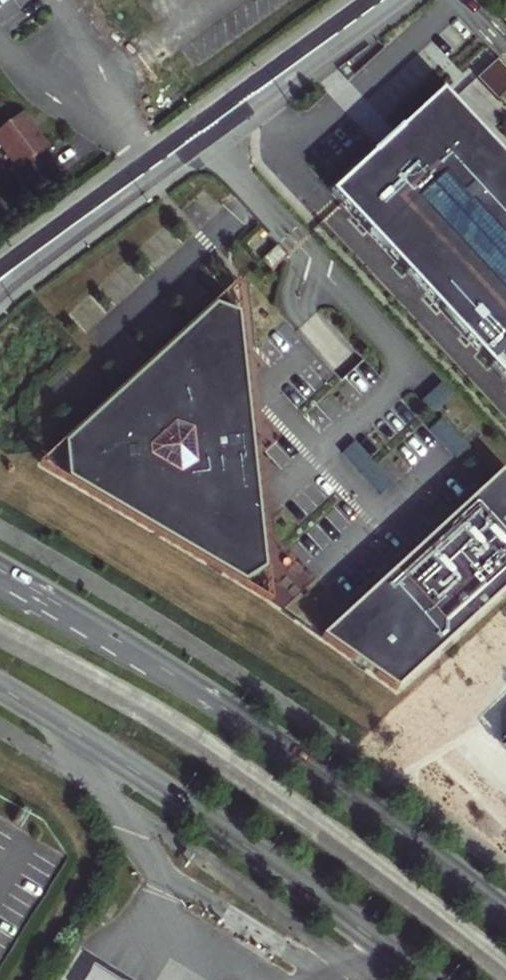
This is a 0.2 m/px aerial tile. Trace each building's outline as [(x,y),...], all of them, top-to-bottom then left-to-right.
[(333,194),(337,197),(505,381),(505,164),(442,94),(333,194)] [(50,142),(26,109),(0,128),(0,138),(19,164),(50,142)] [(276,247),(263,261),(271,268),(284,255),(276,247)] [(240,578),(263,569),(254,460),(249,460),(245,426),(250,425),(238,319),(215,306),(64,445),(71,482),(240,578)] [(354,442),(342,452),(380,495),(392,485),(354,442)] [(501,473),(321,638),(397,690),(505,590),(505,478),(501,473)] [(269,951),(259,945),(255,952),(265,958),(269,951)] [(94,965),(84,979),(118,979),(94,965)]
